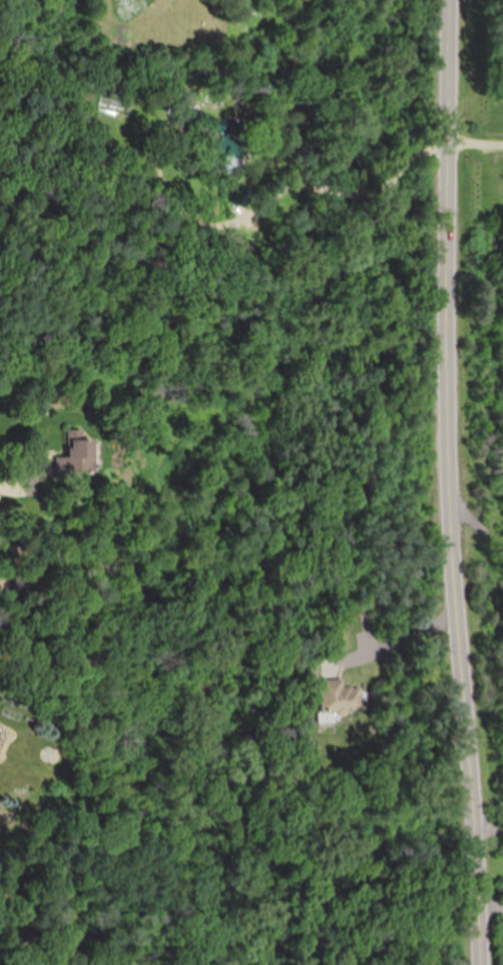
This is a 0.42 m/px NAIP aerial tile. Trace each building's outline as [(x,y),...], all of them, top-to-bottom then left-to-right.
[(216,167),(234,171),(238,149),(220,146),(216,167)] [(96,441),(86,441),(86,430),(63,431),(63,473),(96,472),(96,441)] [(319,681),(321,712),(361,709),(359,687),(344,688),(343,679),(319,681)]
